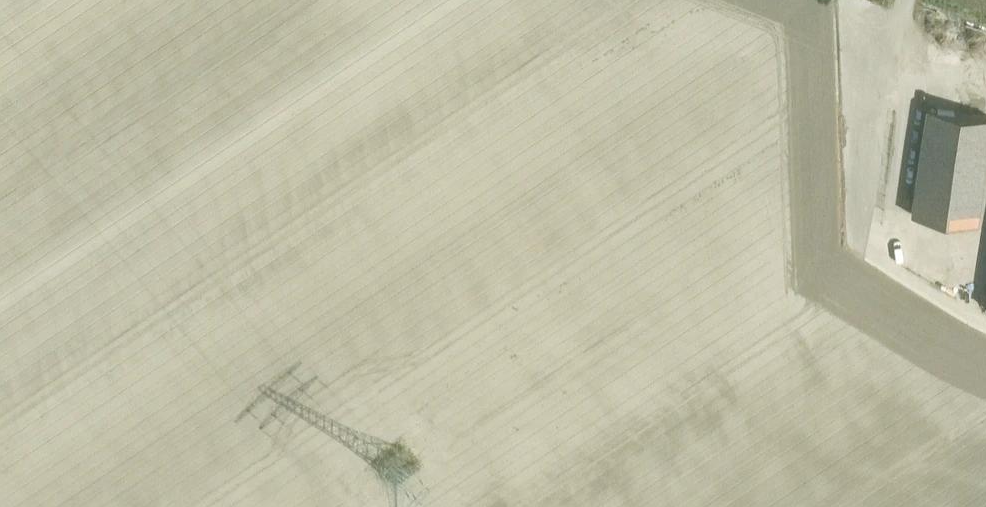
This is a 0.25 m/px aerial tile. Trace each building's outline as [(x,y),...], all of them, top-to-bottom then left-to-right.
[(911,215),(976,225),(985,154),(985,117),(926,108),(910,215),(911,215)]
